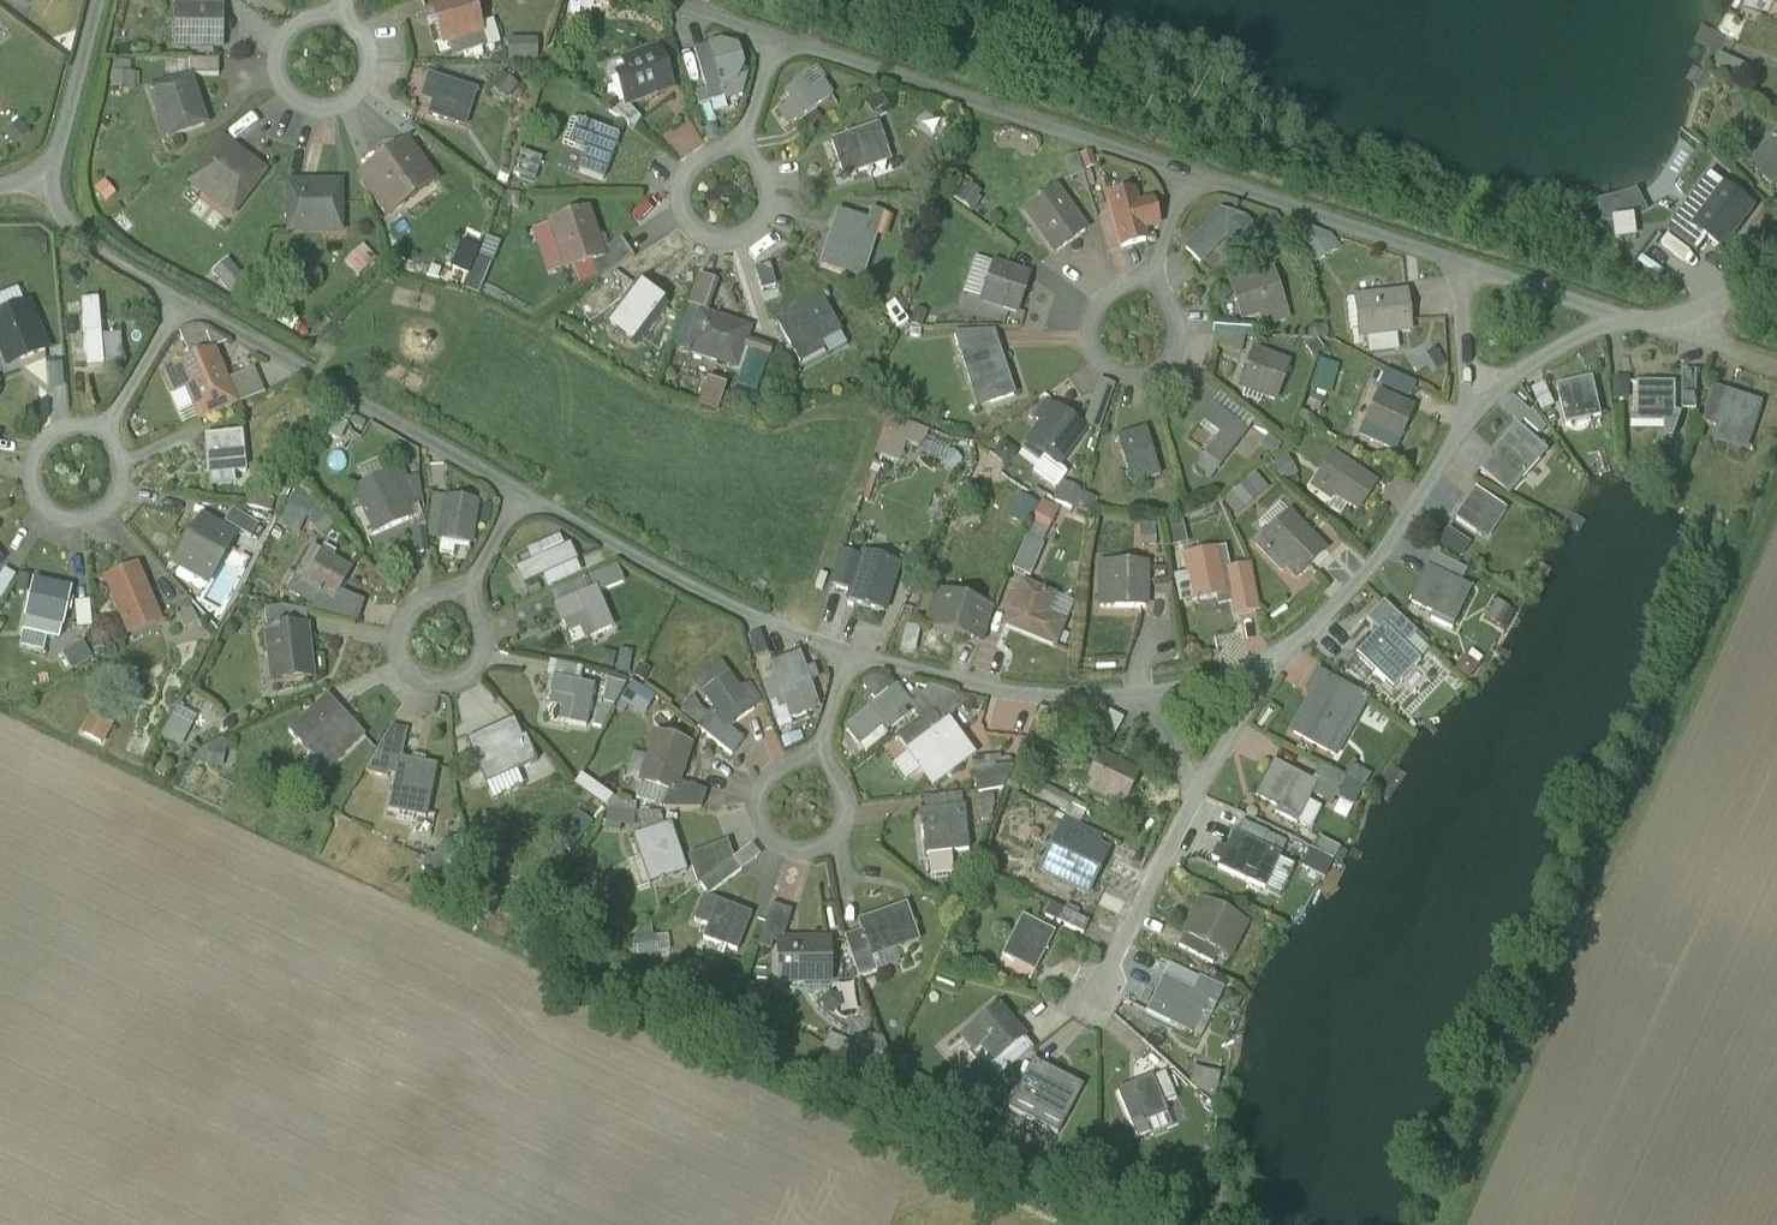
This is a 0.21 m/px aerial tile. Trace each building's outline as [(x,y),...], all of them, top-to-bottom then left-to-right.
[(176,8),(189,8),(211,8),(212,0),(176,0),(176,8)] [(432,8),(436,22),(441,20),(453,59),(486,48),(471,0),(459,0),(432,8)] [(211,8),(189,8),(188,46),(221,46),(221,9),(211,8)] [(726,61),(715,65),(710,48),(695,54),(706,90),(710,102),(725,98),(721,86),(733,82),(726,61)] [(669,89),(657,54),(628,65),(640,99),(669,89)] [(219,61),(190,61),(190,76),(219,77),(219,61)] [(189,78),(152,91),(160,116),(171,112),(179,135),(205,126),(189,78)] [(476,93),(441,81),(430,116),(465,127),(476,93)] [(821,85),(808,94),(801,84),(788,93),(795,103),(780,114),(789,127),(830,98),(821,85)] [(706,90),(696,94),(700,106),(710,103),(710,102),(706,90)] [(618,140),(584,127),(575,149),(588,154),(581,173),(602,182),(618,140)] [(878,128),(833,144),(845,179),(868,170),(864,159),(887,151),(878,128)] [(264,175),(222,144),(200,174),(241,205),(264,175)] [(406,144),(375,167),(376,168),(362,178),(390,217),(435,184),(406,144)] [(1759,173),(1752,167),(1751,167),(1776,190),(1776,153),(1759,173)] [(342,184),(288,185),(288,224),(342,224),(342,184)] [(1722,186),(1693,226),(1680,217),(1668,233),(1698,255),(1708,241),(1724,251),(1754,211),(1722,186)] [(1133,195),(1110,201),(1122,249),(1146,243),(1141,223),(1156,219),(1152,204),(1137,208),(1133,195)] [(1086,233),(1060,196),(1035,214),(1052,238),(1046,242),(1055,255),(1086,233)] [(587,213),(551,225),(559,250),(570,246),(578,269),(592,264),(603,260),(601,255),(587,213)] [(867,225),(836,214),(819,268),(862,282),(876,240),(864,236),(867,225)] [(1228,234),(1215,221),(1195,243),(1199,247),(1191,255),(1200,264),(1228,234)] [(471,234),(465,246),(481,254),(487,242),(471,234)] [(621,241),(601,255),(603,260),(592,264),(599,284),(634,260),(621,241)] [(1029,279),(993,267),(984,296),(1004,302),(1002,309),(1017,314),(1029,279)] [(246,283),(233,269),(220,280),(233,294),(246,283)] [(1271,273),(1232,286),(1235,294),(1241,293),(1249,317),(1282,306),(1271,273)] [(665,310),(636,288),(614,317),(643,339),(665,310)] [(1407,295),(1362,300),(1365,330),(1395,327),(1395,334),(1411,332),(1407,295)] [(821,301),(779,325),(791,346),(812,335),(818,345),(839,333),(821,301)] [(98,303),(82,304),(85,345),(87,368),(104,367),(98,303)] [(79,304),(68,305),(69,315),(79,314),(79,304)] [(0,317),(0,339),(2,343),(13,338),(22,361),(45,351),(26,307),(0,317)] [(747,333),(712,321),(705,344),(727,352),(724,363),(735,367),(747,333)] [(993,334),(955,336),(964,363),(998,351),(993,334)] [(207,339),(187,348),(191,359),(211,350),(207,339)] [(85,345),(71,346),(73,370),(87,369),(87,368),(85,345)] [(998,351),(964,363),(971,386),(983,382),(990,405),(1014,397),(998,351)] [(1289,366),(1253,353),(1243,381),(1263,389),(1261,396),(1276,401),(1289,366)] [(227,384),(214,354),(178,369),(201,422),(236,407),(227,384)] [(1434,378),(1447,367),(1438,356),(1424,367),(1434,378)] [(227,384),(236,407),(263,397),(253,373),(227,384)] [(1698,373),(1683,373),(1683,411),(1697,411),(1698,373)] [(1594,381),(1559,389),(1564,413),(1588,408),(1590,419),(1602,416),(1594,381)] [(1677,385),(1639,385),(1639,424),(1640,424),(1640,427),(1664,427),(1664,424),(1677,424),(1677,385)] [(1730,393),(1716,388),(1704,424),(1718,429),(1730,394),(1730,393)] [(1764,406),(1730,394),(1718,429),(1753,440),(1764,406)] [(1413,411),(1379,395),(1366,423),(1386,432),(1383,438),(1398,445),(1413,411)] [(1245,434),(1212,409),(1202,422),(1222,437),(1207,456),(1220,466),(1245,434)] [(1084,433),(1053,411),(1031,441),(1049,454),(1044,459),(1057,469),(1084,433)] [(362,424),(357,422),(351,433),(356,436),(362,424)] [(1548,452),(1520,428),(1481,472),(1510,495),(1548,452)] [(1159,476),(1146,432),(1118,441),(1128,474),(1140,471),(1143,481),(1159,476)] [(242,436),(206,439),(210,476),(246,472),(242,436)] [(1283,450),(1274,439),(1266,445),(1275,456),(1283,450)] [(1375,486),(1338,461),(1321,486),(1359,511),(1375,486)] [(401,470),(357,490),(377,534),(408,520),(392,486),(406,479),(401,470)] [(1264,478),(1232,497),(1241,512),(1273,493),(1264,478)] [(296,490),(277,527),(298,539),(314,506),(296,490)] [(1507,511),(1476,491),(1456,521),(1476,535),(1490,515),(1500,521),(1507,511)] [(1096,502),(1083,497),(1077,512),(1090,517),(1096,502)] [(468,501),(448,498),(441,542),(439,554),(454,556),(456,544),(470,546),(474,517),(464,515),(466,502),(468,502),(468,501)] [(1042,507),(1036,518),(1034,526),(1047,532),(1057,511),(1044,504),(1042,507)] [(259,526),(232,511),(225,524),(252,539),(259,526)] [(1324,553),(1289,515),(1268,536),(1266,534),(1255,544),(1282,572),(1287,568),(1297,579),(1324,553)] [(233,539),(202,521),(184,553),(215,571),(228,548),(233,539)] [(1181,527),(1174,529),(1177,538),(1184,536),(1181,527)] [(565,550),(560,539),(538,549),(544,560),(519,572),(525,586),(576,563),(569,549),(565,550)] [(1044,548),(1026,541),(1012,571),(1030,579),(1044,548)] [(215,571),(200,599),(224,612),(250,560),(228,548),(215,571)] [(1225,549),(1185,557),(1194,602),(1231,594),(1236,617),(1257,612),(1248,567),(1230,571),(1225,549)] [(335,556),(325,550),(322,555),(314,550),(289,592),(315,607),(313,611),(327,615),(338,595),(351,571),(333,561),(335,556)] [(549,576),(554,588),(588,574),(583,562),(549,576)] [(1145,565),(1109,565),(1109,578),(1115,578),(1115,608),(1145,608),(1145,565)] [(135,568),(108,580),(127,624),(154,613),(135,568)] [(895,577),(867,568),(860,589),(853,587),(848,602),(884,613),(895,577)] [(1471,590),(1427,570),(1411,603),(1433,613),(1438,602),(1460,613),(1471,590)] [(70,592),(34,584),(26,619),(62,627),(70,592)] [(1052,598),(1023,587),(1006,627),(1053,646),(1061,626),(1044,619),(1052,598)] [(611,629),(595,592),(557,608),(564,624),(586,614),(596,636),(611,629)] [(362,605),(338,595),(327,615),(356,622),(362,605)] [(992,612),(937,595),(927,627),(969,640),(969,638),(983,642),(992,612)] [(224,612),(200,599),(197,603),(219,621),(224,612)] [(96,624),(96,603),(84,603),(84,625),(96,624)] [(1415,634),(1384,605),(1368,622),(1380,633),(1383,629),(1403,648),(1415,634)] [(306,613),(284,609),(265,611),(268,634),(307,629),(306,613)] [(307,629),(268,634),(271,659),(283,657),(286,681),(312,678),(307,629)] [(1403,648),(1383,629),(1380,633),(1358,656),(1376,672),(1384,664),(1402,680),(1419,662),(1403,648)] [(62,658),(71,675),(96,663),(88,646),(62,658)] [(769,657),(755,662),(764,688),(777,684),(772,667),(769,657)] [(772,667),(777,684),(790,721),(807,716),(805,712),(817,708),(808,682),(816,680),(815,679),(808,681),(806,675),(811,673),(810,672),(805,674),(800,657),(772,667)] [(594,687),(553,679),(550,696),(574,701),(569,724),(586,728),(594,687)] [(622,705),(628,683),(615,680),(609,701),(622,705)] [(732,681),(707,699),(714,710),(728,729),(729,729),(754,711),(732,681)] [(897,690),(847,731),(858,744),(885,722),(888,726),(900,717),(897,712),(908,703),(897,690)] [(910,706),(918,720),(950,697),(932,691),(910,706)] [(1351,709),(1319,691),(1295,734),(1317,745),(1329,724),(1339,730),(1351,709)] [(339,711),(326,697),(289,733),(326,773),(364,738),(339,711)] [(177,708),(162,736),(165,740),(182,749),(196,718),(177,708)] [(728,729),(714,710),(699,730),(732,757),(743,741),(729,729),(728,729)] [(1104,734),(1118,742),(1131,718),(1116,710),(1104,734)] [(935,716),(900,742),(908,752),(943,727),(935,716)] [(109,729),(91,720),(84,733),(102,742),(109,729)] [(943,727),(908,752),(933,786),(967,761),(952,742),(957,738),(958,739),(948,724),(943,727)] [(692,747),(656,735),(647,760),(659,764),(651,787),(669,793),(680,784),(692,747)] [(509,749),(476,764),(491,797),(524,782),(509,749)] [(1136,775),(1099,757),(1088,779),(1091,780),(1080,801),(1097,809),(1107,788),(1126,797),(1136,775)] [(436,768),(400,761),(393,797),(417,802),(414,815),(426,818),(436,768)] [(1317,785),(1298,776),(1298,775),(1295,773),(1295,774),(1273,763),(1257,797),(1279,808),(1276,813),(1298,824),(1306,808),(1317,785)] [(1345,780),(1320,766),(1313,779),(1339,792),(1345,780)] [(1362,789),(1345,780),(1339,792),(1336,797),(1354,806),(1362,789)] [(707,793),(680,784),(669,793),(664,810),(701,810),(707,793)] [(1306,822),(1318,826),(1326,804),(1313,800),(1306,822)] [(964,810),(923,815),(925,831),(949,829),(952,852),(969,850),(964,810)] [(686,873),(670,825),(634,838),(642,862),(654,859),(661,882),(686,873)] [(1100,850),(1062,832),(1052,855),(1054,856),(1044,877),(1061,885),(1071,864),(1089,873),(1100,850)] [(1262,848),(1234,835),(1219,868),(1247,881),(1262,848)] [(727,843),(689,857),(698,886),(733,860),(727,843)] [(1087,903),(1059,889),(1051,904),(1064,911),(1080,918),(1087,903)] [(718,900),(705,895),(695,921),(708,926),(717,904),(718,900)] [(1235,919),(1202,902),(1185,935),(1218,951),(1235,919)] [(751,917),(717,904),(708,926),(731,935),(726,947),(738,951),(751,917)] [(792,912),(772,906),(759,947),(771,951),(774,943),(779,944),(779,943),(782,943),(792,912)] [(906,907),(860,923),(872,958),(895,950),(910,946),(918,943),(906,907)] [(1080,918),(1064,911),(1058,923),(1084,935),(1090,923),(1080,918)] [(1054,935),(1022,918),(1003,956),(1035,973),(1054,935)] [(1185,935),(1179,948),(1213,965),(1219,952),(1185,935)] [(782,943),(779,943),(779,944),(779,982),(805,982),(805,969),(830,969),(829,943),(782,943)] [(1193,992),(1164,978),(1147,1013),(1170,1023),(1175,1012),(1197,1023),(1208,1001),(1209,1000),(1193,992)] [(1224,990),(1200,978),(1193,992),(1209,1000),(1208,1001),(1216,1005),(1224,990)] [(998,1009),(962,1039),(973,1051),(980,1045),(979,1043),(982,1041),(997,1058),(1022,1037),(998,1009)] [(997,1058),(989,1065),(1000,1078),(1034,1050),(1023,1036),(997,1058)] [(1033,1063),(1016,1097),(1031,1105),(1049,1071),(1033,1063)] [(1081,1088),(1049,1071),(1031,1105),(1064,1122),(1081,1088)] [(1177,1100),(1165,1073),(1152,1079),(1164,1105),(1177,1100)] [(1152,1079),(1119,1093),(1131,1121),(1164,1107),(1164,1105),(1152,1079)]
